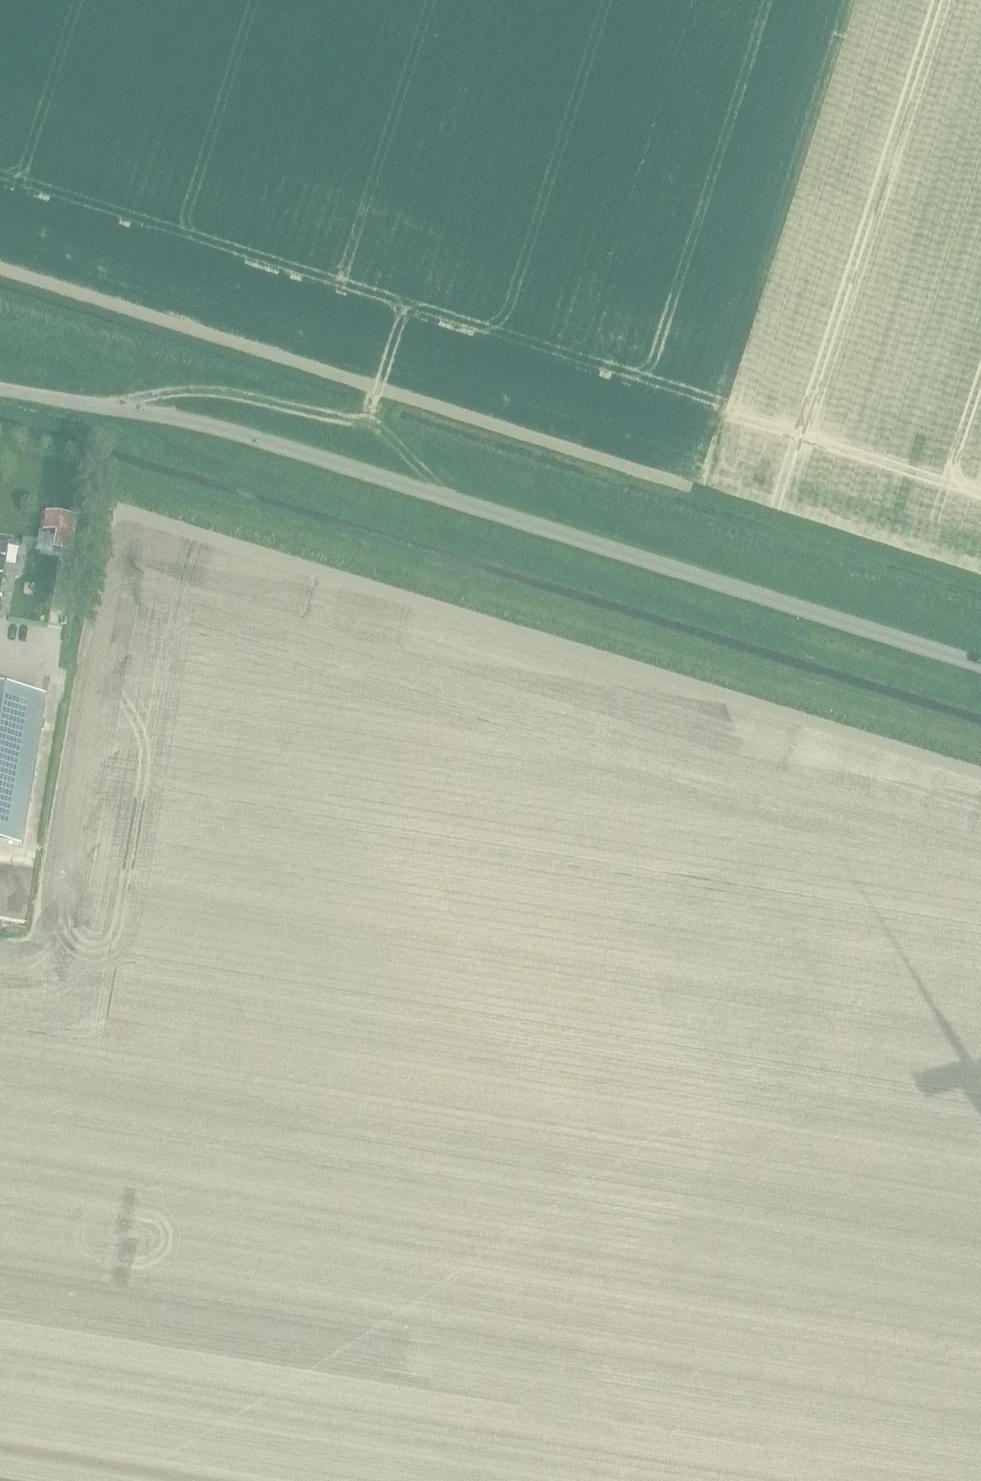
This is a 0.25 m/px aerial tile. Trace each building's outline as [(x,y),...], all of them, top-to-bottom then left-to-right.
[(46,513),(43,531),(56,533),(53,551),(70,554),(77,518),(46,513)] [(26,695),(0,691),(0,841),(22,845),(46,699),(26,695)]
